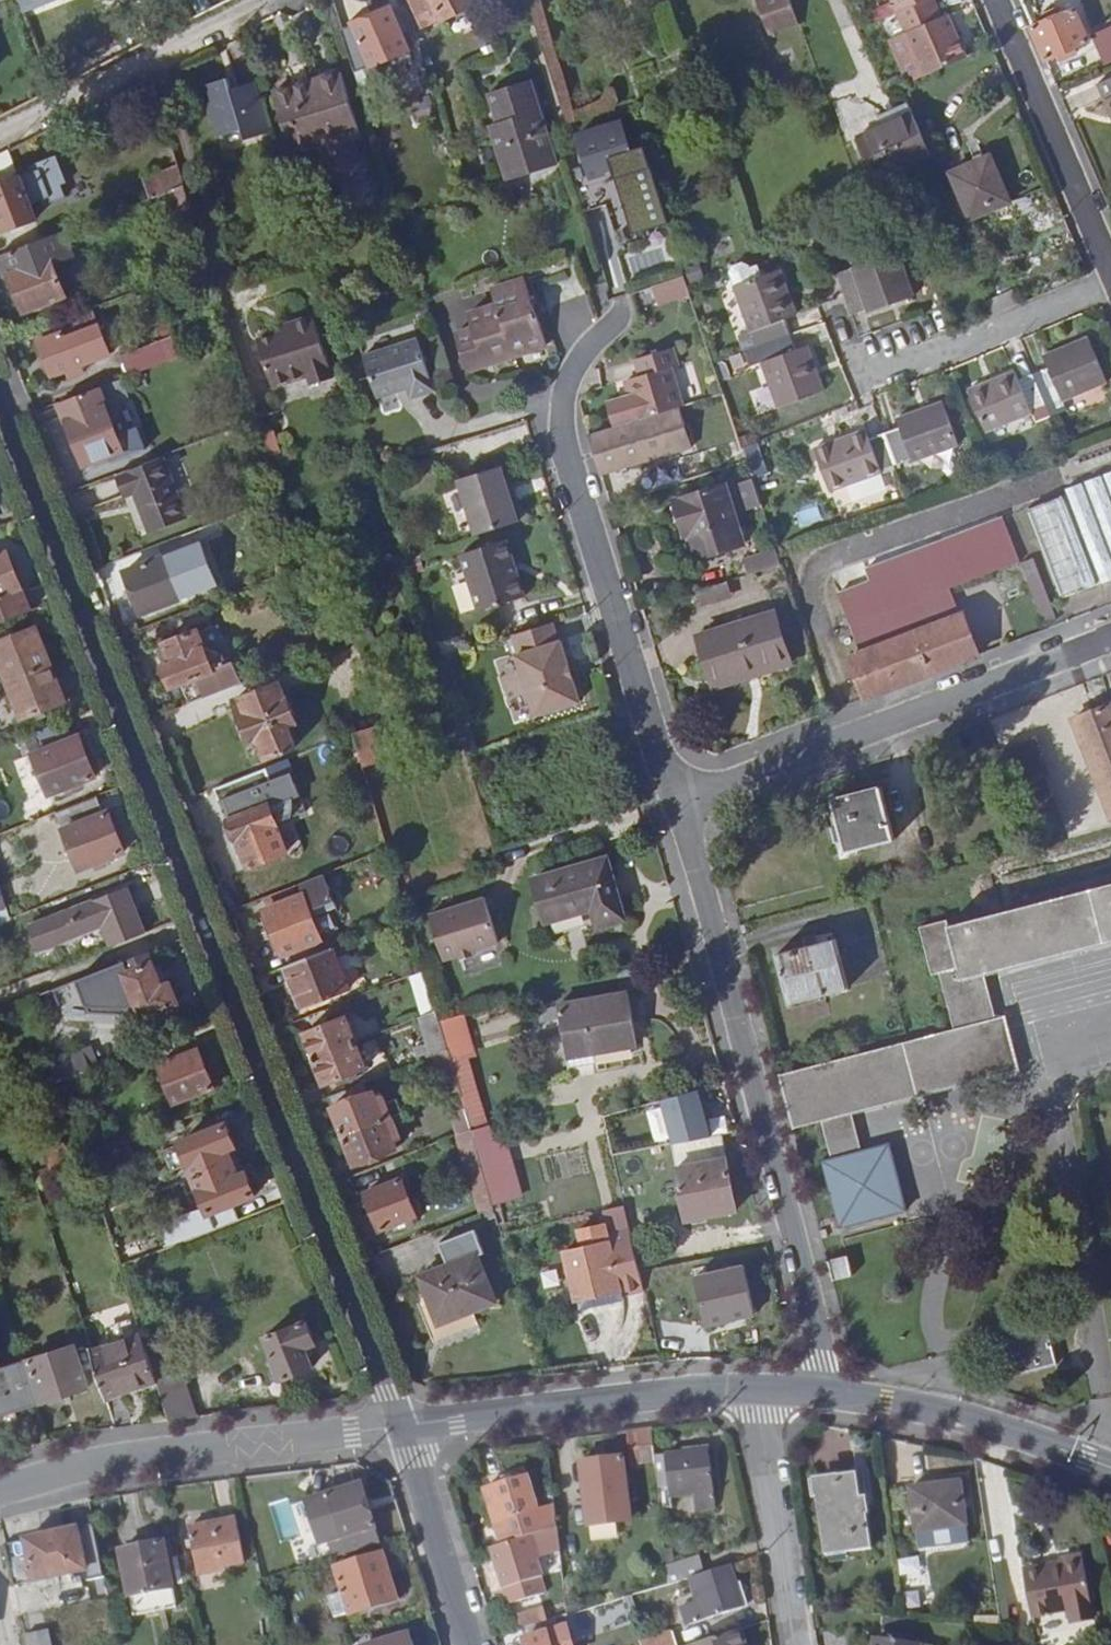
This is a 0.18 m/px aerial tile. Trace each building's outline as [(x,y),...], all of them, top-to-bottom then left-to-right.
[(193,0),(185,0),(195,20),(201,17),(193,0)] [(445,22),(476,5),(473,0),(434,0),(445,22)] [(802,27),(792,0),(759,0),(771,38),(802,27)] [(901,12),(929,0),(896,0),(901,12)] [(901,12),(928,75),(969,57),(951,14),(945,17),(938,0),(929,0),(901,12)] [(1047,20),(1034,26),(1048,60),(1091,41),(1077,8),(1063,13),(1061,8),(1045,15),(1047,20)] [(391,10),(353,25),(370,70),(407,55),(391,10)] [(1108,64),(1110,63),(1110,41),(1100,46),(1108,64)] [(45,87),(55,83),(48,65),(38,69),(45,87)] [(245,134),(271,127),(256,80),(233,87),(228,73),(201,81),(216,131),(241,123),(245,134)] [(344,74),(276,94),(294,155),(321,146),(331,179),(362,169),(351,137),(361,134),(344,74)] [(533,82),(493,94),(508,144),(501,147),(512,184),(558,171),(533,82)] [(880,115),(885,125),(915,112),(909,103),(880,115)] [(915,112),(885,125),(860,136),(878,178),(933,153),(915,112)] [(624,122),(581,134),(593,177),(636,164),(624,122)] [(0,156),(0,215),(6,232),(38,219),(11,150),(0,156)] [(992,157),(952,174),(973,219),(1012,202),(992,157)] [(35,205),(64,200),(57,158),(28,163),(35,205)] [(153,195),(156,194),(185,182),(179,163),(146,177),(153,195)] [(163,212),(191,202),(185,182),(156,194),(163,212)] [(603,201),(599,184),(577,189),(582,207),(603,201)] [(605,207),(593,211),(605,247),(617,243),(605,207)] [(0,254),(0,257),(7,276),(12,274),(26,312),(68,296),(55,264),(73,257),(62,230),(0,254)] [(840,276),(854,314),(870,309),(871,311),(906,298),(891,253),(854,266),(855,270),(840,276)] [(762,345),(792,334),(786,318),(797,314),(781,268),(736,285),(752,330),(757,329),(762,345)] [(650,286),(657,307),(689,296),(682,275),(650,286)] [(510,358),(547,346),(538,320),(526,280),(494,291),(497,306),(495,306),(510,358)] [(467,371),(510,358),(495,306),(469,315),(473,329),(456,334),(467,371)] [(315,317),(294,323),(295,330),(281,334),(260,340),(274,387),(309,377),(313,386),(334,379),(315,317)] [(40,340),(53,376),(112,353),(99,323),(67,336),(65,332),(40,340)] [(295,330),(294,323),(279,327),(281,334),(295,330)] [(417,330),(363,346),(376,388),(407,379),(410,390),(433,382),(417,330)] [(798,349),(792,334),(762,345),(750,349),(755,366),(764,363),(781,407),(825,391),(809,346),(798,349)] [(128,376),(178,355),(170,335),(120,356),(128,376)] [(1038,373),(1050,404),(1066,398),(1068,401),(1110,384),(1110,381),(1094,339),(1050,355),(1054,367),(1038,373)] [(667,412),(684,407),(673,369),(678,367),(672,350),(639,360),(644,376),(630,380),(635,396),(610,404),(617,428),(642,420),(667,412)] [(1050,404),(1038,373),(1025,378),(1021,370),(975,388),(991,430),(1037,413),(1036,409),(1050,404)] [(100,386),(60,402),(67,422),(69,421),(86,465),(123,449),(106,407),(109,406),(100,386)] [(901,427),(886,433),(897,465),(911,460),(912,462),(960,446),(946,404),(899,421),(901,427)] [(590,435),(601,473),(633,462),(631,454),(655,445),(652,434),(672,429),(667,412),(642,420),(617,428),(590,435)] [(631,454),(633,462),(678,448),(672,429),(652,434),(655,445),(631,454)] [(262,434),(269,457),(281,453),(276,430),(262,434)] [(897,465),(886,433),(872,439),(868,430),(817,448),(832,491),(884,473),(883,470),(897,465)] [(164,454),(117,473),(126,496),(137,491),(152,531),(189,517),(164,454)] [(762,455),(749,460),(759,492),(772,488),(762,455)] [(478,535),(521,522),(503,467),(460,480),(478,535)] [(1031,507),(1065,600),(1110,584),(1110,477),(1031,507)] [(725,484),(676,500),(695,560),(744,545),(725,484)] [(838,588),(851,624),(978,577),(1021,561),(1001,508),(864,559),(869,576),(838,588)] [(514,560),(520,559),(514,538),(468,551),(485,608),(524,596),(514,560)] [(747,571),(777,566),(775,550),(744,556),(747,571)] [(31,611),(6,551),(0,554),(0,619),(2,623),(31,611)] [(168,553),(125,570),(143,613),(184,596),(168,553)] [(532,594),(520,559),(514,560),(524,596),(532,594)] [(1023,565),(1047,627),(1057,624),(1036,561),(1023,565)] [(978,577),(851,624),(861,653),(853,656),(867,697),(1003,648),(978,577)] [(725,583),(696,591),(700,606),(729,598),(725,583)] [(697,635),(711,679),(762,663),(764,671),(796,661),(779,611),(697,635)] [(179,684),(187,705),(244,682),(234,657),(233,658),(218,623),(199,631),(198,629),(165,642),(171,661),(163,664),(172,687),(179,684)] [(557,641),(552,623),(514,635),(520,654),(518,655),(536,715),(579,702),(559,641),(557,641)] [(51,664),(47,653),(52,651),(47,638),(42,639),(37,627),(0,640),(0,667),(6,683),(51,664)] [(762,663),(711,679),(713,686),(764,671),(762,663)] [(65,699),(51,664),(6,683),(20,717),(65,699)] [(281,682),(236,699),(244,719),(240,720),(248,739),(252,737),(254,741),(260,739),(266,758),(296,747),(289,726),(299,723),(290,696),(287,698),(281,682)] [(1075,714),(1110,814),(1110,700),(1075,714)] [(72,735),(68,721),(37,732),(43,747),(32,753),(48,793),(94,775),(80,735),(72,735)] [(353,734),(364,767),(385,761),(375,727),(353,734)] [(228,819),(230,818),(250,867),(290,851),(271,802),(277,800),(264,768),(215,787),(228,819)] [(884,787),(834,799),(848,851),(896,840),(884,787)] [(105,814),(97,795),(57,811),(79,866),(125,850),(110,812),(105,814)] [(597,863),(608,926),(627,920),(608,859),(597,863)] [(552,942),(608,926),(597,863),(535,880),(552,942)] [(302,883),(262,899),(266,909),(306,893),(302,883)] [(781,1074),(795,1128),(824,1121),(833,1156),(822,1159),(841,1228),(908,1211),(890,1142),(862,1148),(853,1113),(1021,1068),(1007,1015),(997,1018),(985,974),(1110,941),(1110,883),(949,925),(949,920),(921,926),(934,975),(942,973),(955,1028),(781,1074)] [(110,947),(145,932),(126,884),(27,925),(37,950),(100,924),(110,947)] [(306,893),(266,909),(284,954),(324,938),(342,931),(324,886),(306,893)] [(442,957),(462,952),(471,949),(498,942),(484,894),(429,911),(442,957)] [(837,939),(779,952),(792,1000),(850,987),(837,939)] [(335,947),(289,966),(305,1006),(351,988),(335,947)] [(151,963),(122,975),(139,1018),(179,1002),(172,983),(160,988),(151,963)] [(620,994),(629,1045),(637,1044),(627,993),(620,994)] [(584,1054),(629,1045),(620,994),(549,1006),(558,1059),(559,1058),(584,1054)] [(432,1056),(448,1050),(445,1042),(439,1022),(437,1011),(422,1017),(425,1043),(414,1047),(420,1061),(432,1056)] [(307,1032),(316,1057),(358,1041),(348,1015),(307,1032)] [(439,1022),(445,1042),(467,1035),(461,1015),(439,1022)] [(88,1069),(120,1056),(113,1040),(83,1051),(81,1047),(55,1057),(61,1079),(88,1069)] [(358,1041),(316,1057),(326,1083),(367,1066),(358,1041)] [(199,1049),(159,1064),(174,1104),(215,1090),(199,1049)] [(445,1096),(459,1090),(448,1050),(432,1056),(445,1096)] [(584,1054),(559,1058),(561,1068),(586,1063),(584,1054)] [(93,1085),(88,1069),(61,1079),(66,1094),(93,1085)] [(331,1095),(346,1134),(389,1118),(407,1110),(401,1097),(383,1103),(375,1087),(369,1090),(365,1082),(331,1095)] [(346,1134),(357,1163),(400,1146),(389,1118),(346,1134)] [(195,1176),(235,1161),(230,1148),(238,1146),(228,1123),(181,1142),(195,1176)] [(471,1131),(477,1151),(494,1145),(488,1126),(471,1131)] [(459,1134),(483,1213),(494,1209),(486,1182),(477,1151),(471,1131),(471,1129),(459,1134)] [(723,1133),(673,1140),(685,1218),(736,1209),(723,1133)] [(477,1151),(486,1182),(503,1178),(499,1162),(504,1161),(501,1148),(495,1150),(494,1146),(494,1145),(477,1151)] [(357,1163),(361,1172),(404,1155),(400,1146),(357,1163)] [(241,1175),(235,1161),(195,1176),(209,1211),(200,1214),(199,1211),(114,1241),(122,1265),(211,1230),(240,1218),(235,1202),(256,1194),(249,1172),(241,1175)] [(401,1180),(365,1193),(379,1230),(415,1216),(401,1180)] [(622,1217),(605,1221),(579,1226),(583,1245),(564,1250),(574,1298),(589,1295),(620,1288),(621,1294),(638,1291),(622,1217)] [(422,1276),(439,1323),(494,1302),(476,1255),(485,1252),(476,1229),(441,1242),(449,1265),(422,1276)] [(849,1255),(829,1261),(833,1278),(853,1274),(849,1255)] [(696,1272),(701,1330),(752,1326),(746,1267),(696,1272)] [(620,1288),(589,1295),(592,1308),(623,1301),(621,1294),(620,1288)] [(992,1306),(1009,1376),(1056,1365),(1045,1322),(1036,1324),(1030,1297),(992,1306)] [(308,1319),(265,1335),(281,1377),(312,1365),(305,1347),(316,1344),(308,1319)] [(104,1397),(159,1380),(157,1373),(154,1364),(144,1334),(90,1351),(104,1397)] [(76,1343),(29,1358),(42,1402),(89,1388),(76,1343)] [(0,1369),(0,1416),(38,1404),(24,1361),(0,1369)] [(154,1364),(157,1373),(164,1370),(161,1362),(154,1364)] [(172,1421),(193,1419),(184,1391),(191,1389),(185,1372),(159,1380),(172,1421)] [(653,1460),(650,1430),(630,1433),(632,1458),(641,1457),(643,1464),(654,1464),(653,1460)] [(653,1460),(654,1464),(659,1512),(671,1510),(670,1500),(695,1496),(697,1515),(716,1510),(707,1453),(693,1455),(693,1451),(684,1452),(684,1456),(653,1460)] [(623,1459),(582,1464),(590,1526),(631,1522),(623,1459)] [(813,1484),(824,1555),(870,1547),(866,1511),(862,1512),(856,1472),(835,1475),(836,1481),(813,1484)] [(557,1530),(554,1506),(535,1511),(524,1479),(483,1489),(500,1547),(533,1538),(557,1530)] [(960,1481),(909,1488),(915,1532),(966,1525),(960,1481)] [(331,1544),(336,1560),(380,1546),(362,1487),(305,1505),(318,1548),(331,1544)] [(190,1527),(195,1574),(242,1568),(236,1521),(190,1527)] [(96,1526),(5,1544),(14,1586),(84,1569),(87,1582),(106,1578),(96,1526)] [(500,1547),(490,1550),(509,1606),(546,1595),(541,1580),(544,1580),(538,1561),(541,1560),(533,1538),(500,1547)] [(129,1595),(173,1586),(164,1541),(121,1550),(129,1595)] [(383,1555),(335,1570),(351,1617),(398,1602),(383,1555)] [(1061,1568),(1024,1574),(1030,1617),(1067,1612),(1069,1620),(1091,1617),(1082,1557),(1059,1561),(1061,1568)] [(698,1558),(665,1567),(667,1585),(687,1579),(703,1574),(698,1558)] [(735,1583),(729,1566),(703,1574),(687,1579),(695,1602),(681,1607),(685,1626),(743,1609),(738,1594),(743,1593),(739,1582),(735,1583)] [(584,1639),(636,1617),(626,1594),(574,1616),(584,1639)] [(501,1624),(505,1635),(535,1626),(531,1614),(501,1624)] [(26,1644),(55,1644),(51,1628),(24,1635),(26,1644)] [(566,1630),(525,1642),(526,1644),(571,1644),(566,1630)] [(743,1633),(704,1644),(746,1644),(743,1633)] [(672,1635),(641,1644),(675,1644),(672,1635)]
